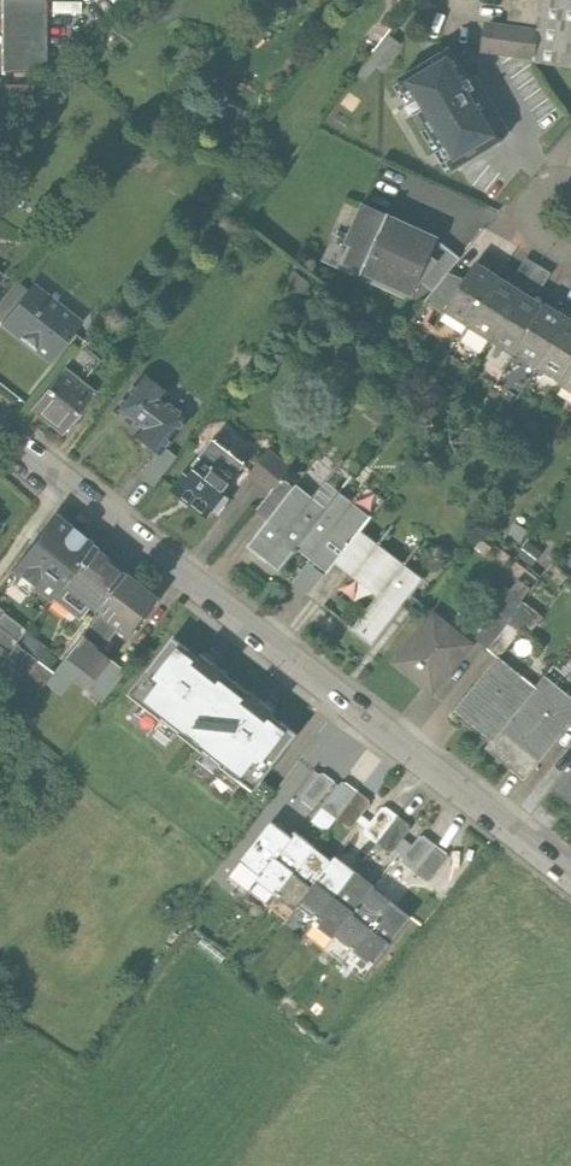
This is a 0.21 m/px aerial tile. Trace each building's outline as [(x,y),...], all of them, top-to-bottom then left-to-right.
[(45,0),(1,0),(2,72),(45,72),(45,0)] [(505,25),(537,30),(541,0),(509,0),(505,25)] [(537,30),(532,61),(570,68),(570,0),(541,0),(537,30)] [(480,53),(532,61),(537,30),(505,25),(485,22),(480,53)] [(386,32),(352,74),(361,81),(376,63),(379,65),(398,42),(386,32)] [(176,60),(191,68),(199,51),(185,44),(176,60)] [(450,49),(399,80),(411,101),(407,104),(423,131),(428,128),(453,170),(505,138),(450,49)] [(342,263),(360,271),(385,216),(360,205),(343,242),(350,245),(342,263)] [(438,256),(430,249),(435,238),(385,216),(360,271),(411,294),(418,280),(438,256)] [(459,259),(435,238),(430,249),(438,256),(418,280),(431,290),(449,270),(459,259)] [(526,255),(515,279),(543,291),(553,267),(526,255)] [(446,313),(468,327),(499,277),(476,263),(467,279),(446,313)] [(423,299),(446,313),(467,279),(449,270),(431,290),(423,299)] [(293,273),(280,289),(297,302),(310,285),(293,273)] [(468,327),(491,341),(521,291),(499,277),(468,327)] [(5,323),(30,291),(15,279),(0,298),(0,319),(5,323)] [(30,291),(5,323),(51,360),(81,322),(35,286),(30,291)] [(544,305),(521,291),(491,341),(513,355),(515,352),(544,305)] [(515,352),(539,367),(569,318),(546,303),(544,305),(515,352)] [(569,318),(539,367),(562,382),(570,368),(570,319),(569,318)] [(570,392),(570,368),(562,382),(560,385),(570,392)] [(65,371),(33,410),(62,434),(94,395),(65,371)] [(171,390),(147,371),(116,410),(143,431),(137,439),(159,458),(186,420),(161,401),(171,390)] [(253,473),(275,490),(283,479),(290,469),(269,453),(253,473)] [(198,457),(172,489),(207,517),(213,509),(217,512),(227,500),(222,495),(231,484),(198,457)] [(256,514),(268,523),(294,488),(283,479),(275,490),(256,514)] [(296,485),(294,488),(268,523),(248,548),(278,571),(296,548),(326,508),(296,485)] [(338,492),(326,508),(296,548),(328,572),(335,563),(360,530),(371,517),(338,492)] [(50,602),(65,583),(93,547),(56,518),(28,554),(13,573),(50,602)] [(424,579),(360,530),(335,563),(378,596),(353,628),(374,644),(424,579)] [(88,605),(99,613),(129,575),(93,547),(65,583),(53,598),(78,617),(88,605)] [(561,558),(570,567),(570,548),(561,558)] [(283,567),(295,576),(309,558),(297,549),(283,567)] [(159,599),(129,575),(99,613),(118,629),(129,637),(159,599)] [(518,577),(509,588),(522,598),(531,587),(518,577)] [(542,615),(522,598),(509,588),(505,585),(486,609),(494,615),(505,624),(487,646),(497,655),(500,657),(523,628),(528,632),(542,615)] [(434,610),(393,660),(432,692),(473,641),(434,610)] [(4,612),(0,617),(0,645),(7,651),(24,630),(25,628),(4,612)] [(101,650),(118,629),(99,613),(53,671),(44,683),(59,695),(73,678),(102,701),(127,670),(101,650)] [(494,615),(476,637),(487,646),(505,624),(494,615)] [(44,683),(53,671),(38,659),(47,648),(24,630),(7,651),(0,660),(0,695),(21,712),(44,683)] [(128,697),(191,745),(240,682),(177,634),(128,697)] [(455,707),(492,737),(534,684),(500,657),(497,655),(455,707)] [(534,684),(492,737),(485,746),(524,777),(570,718),(570,694),(544,673),(534,684)] [(303,730),(240,682),(191,745),(255,794),(303,730)] [(552,790),(570,805),(570,766),(552,790)] [(300,798),(314,809),(336,781),(322,770),(300,798)] [(162,781),(155,772),(144,781),(150,790),(162,781)] [(347,782),(341,783),(322,807),(337,819),(348,828),(353,827),(370,806),(369,800),(347,782)] [(327,832),(337,819),(322,807),(311,820),(327,832)] [(365,829),(365,835),(388,852),(394,852),(410,830),(409,824),(387,807),(381,808),(365,829)] [(242,862),(262,877),(292,838),(273,823),(242,862)] [(259,880),(278,895),(315,848),(296,833),(292,838),(262,877),(259,880)] [(403,857),(403,863),(426,880),(432,880),(448,858),(447,852),(424,835),(419,836),(403,857)] [(297,910),(300,906),(334,863),(315,848),(278,895),(297,910)] [(338,858),(334,863),(300,906),(319,920),(356,872),(338,858)] [(334,939),(337,935),(374,888),(375,887),(356,872),(319,920),(315,924),(334,939)] [(393,903),(374,888),(337,935),(356,950),(393,903)] [(411,917),(393,903),(356,950),(374,964),(411,917)]
